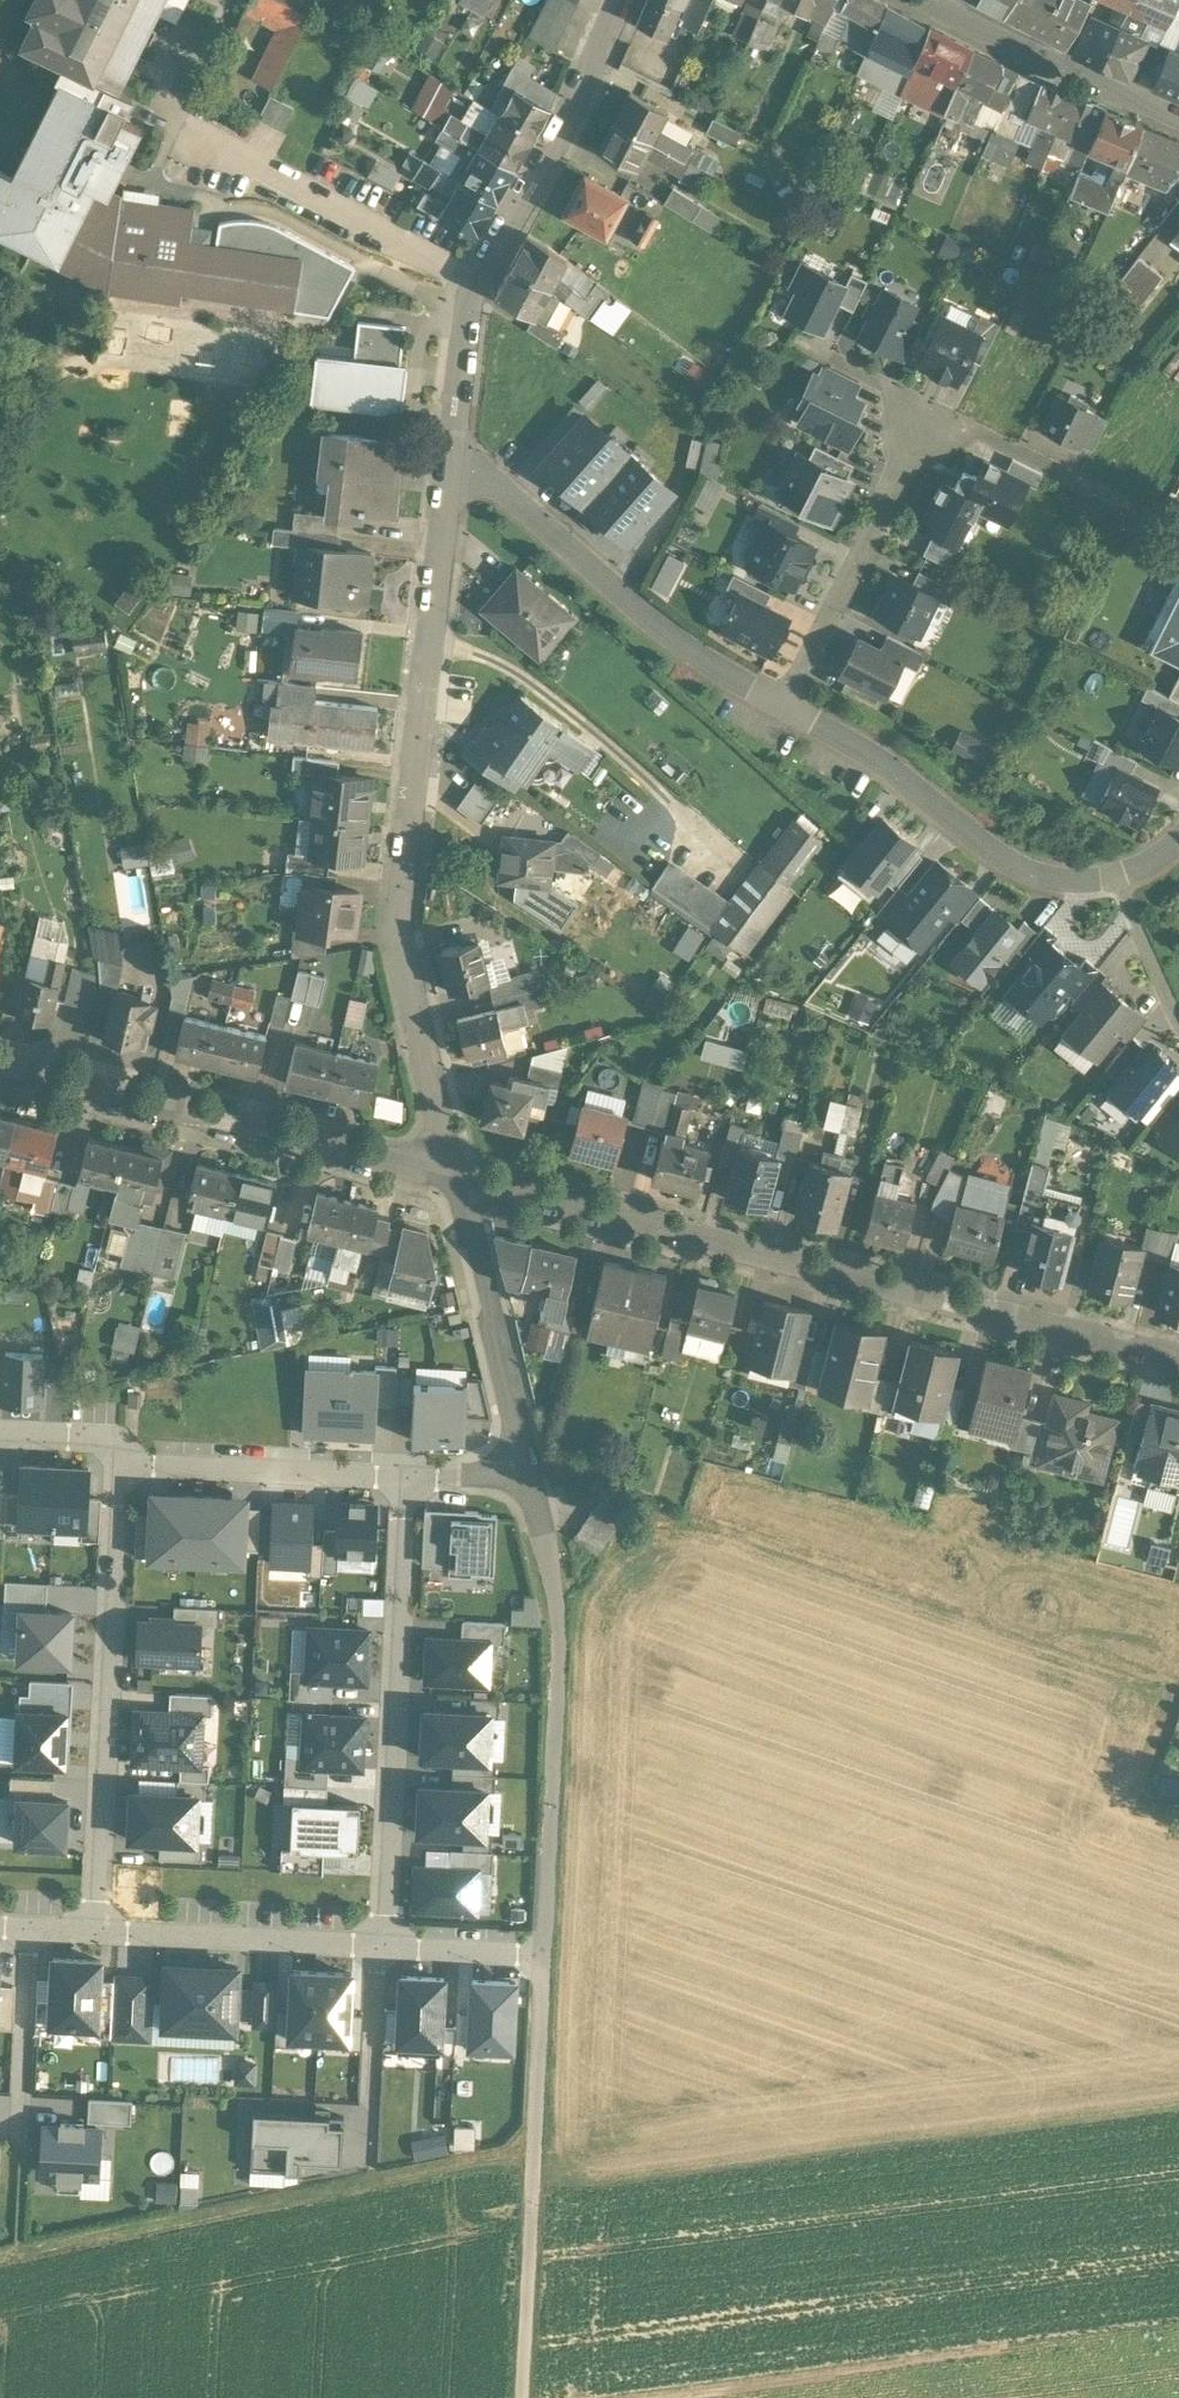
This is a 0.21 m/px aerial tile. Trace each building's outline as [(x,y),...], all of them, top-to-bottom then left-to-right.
[(27,11),(35,15),(21,44),(63,65),(57,79),(60,80),(65,83),(72,70),(101,11),(97,9),(102,0),(33,0),(27,11)] [(72,70),(118,93),(143,43),(148,46),(155,31),(150,28),(164,0),(102,0),(97,9),(101,11),(72,70)] [(243,12),(276,29),(251,80),(270,89),(313,1),(311,0),(249,0),(243,12)] [(458,1),(471,8),(476,0),(458,0),(458,1)] [(471,8),(484,17),(494,0),(476,0),(471,8)] [(568,0),(546,0),(543,6),(568,19),(576,4),(568,0)] [(637,24),(668,37),(681,5),(672,0),(646,0),(637,24)] [(735,43),(746,47),(766,0),(753,0),(735,43)] [(815,18),(825,23),(833,4),(831,3),(832,0),(781,0),(815,18)] [(879,0),(843,0),(839,7),(861,19),(877,28),(887,4),(879,0)] [(1003,15),(1012,0),(974,0),(1003,15)] [(1003,15),(1050,39),(1070,0),(1012,0),(1003,15)] [(1050,39),(1065,47),(1089,3),(1083,0),(1070,0),(1050,39)] [(1127,10),(1131,12),(1138,0),(1104,0),(1127,10)] [(1141,0),(1138,0),(1131,12),(1137,14),(1167,27),(1174,14),(1141,0)] [(923,25),(887,4),(877,28),(912,48),(913,48),(913,47),(923,25)] [(568,19),(543,6),(535,21),(561,34),(568,19)] [(1131,12),(1127,10),(1118,27),(1120,29),(1127,31),(1137,14),(1131,12)] [(1118,27),(1091,16),(1072,53),(1099,64),(1120,29),(1118,27)] [(825,23),(815,18),(805,39),(816,44),(825,23)] [(877,28),(861,19),(850,44),(856,47),(866,53),(866,52),(877,28)] [(561,34),(535,21),(528,36),(553,50),(561,34)] [(912,48),(877,28),(866,52),(903,70),(912,48)] [(919,50),(913,63),(927,70),(944,36),(928,28),(919,50)] [(1120,29),(1099,65),(1127,77),(1145,39),(1127,31),(1120,29)] [(425,32),(413,52),(432,64),(445,43),(425,32)] [(973,50),(944,36),(927,70),(956,84),(973,50)] [(856,47),(850,44),(847,48),(854,52),(856,47)] [(912,48),(903,70),(909,73),(913,63),(919,50),(913,47),(913,48),(912,48)] [(1168,47),(1150,87),(1178,100),(1178,52),(1168,47)] [(241,57),(224,49),(220,56),(237,65),(241,57)] [(1002,64),(973,50),(956,84),(969,91),(985,98),(1002,64)] [(927,70),(913,63),(909,73),(901,91),(943,112),(944,112),(956,84),(927,70)] [(1016,72),(1002,64),(985,98),(1002,105),(1016,72)] [(511,69),(507,76),(517,81),(521,74),(511,69)] [(72,70),(65,83),(60,80),(12,177),(22,182),(16,194),(11,191),(0,212),(0,235),(59,264),(60,263),(58,262),(60,257),(61,257),(94,190),(107,197),(107,196),(139,131),(120,121),(131,99),(118,93),(72,70)] [(1002,105),(1000,109),(1010,113),(1025,119),(1040,83),(1016,72),(1002,105)] [(517,81),(507,76),(496,99),(506,104),(515,89),(516,90),(519,83),(517,81)] [(427,77),(417,97),(442,110),(452,89),(427,77)] [(1070,96),(1040,83),(1025,119),(1041,126),(1055,132),(1070,96)] [(969,91),(956,84),(944,112),(956,118),(969,91)] [(516,90),(515,89),(506,104),(499,115),(534,136),(550,109),(516,90)] [(667,113),(630,92),(614,122),(651,142),(658,130),(667,113)] [(292,108),(268,96),(256,119),(280,131),(292,108)] [(1105,110),(1070,96),(1055,132),(1070,138),(1090,146),(1105,110)] [(492,125),(498,115),(469,98),(464,108),(492,125)] [(1010,113),(1000,109),(972,175),(999,187),(1019,141),(1013,138),(1017,128),(1006,123),(1010,113)] [(1142,126),(1105,110),(1090,146),(1088,151),(1116,162),(1125,166),(1133,146),(1142,126)] [(453,111),(450,116),(448,115),(441,126),(455,134),(458,136),(460,132),(467,119),(453,111)] [(499,115),(498,115),(492,125),(479,146),(478,148),(515,169),(534,136),(499,115)] [(714,120),(708,131),(729,142),(735,131),(714,120)] [(651,142),(614,122),(598,151),(635,172),(644,155),(651,142)] [(956,128),(942,122),(931,146),(946,153),(956,128)] [(455,134),(441,126),(434,139),(448,147),(455,134)] [(1055,132),(1041,126),(1025,165),(1039,171),(1046,153),(1055,132)] [(1142,126),(1133,146),(1161,158),(1148,176),(1165,188),(1178,167),(1178,141),(1142,126)] [(690,147),(658,130),(651,142),(684,160),(690,147)] [(474,141),(460,132),(458,136),(478,148),(479,146),(473,143),(474,141)] [(1070,138),(1055,132),(1046,153),(1061,159),(1070,138)] [(458,136),(455,134),(448,147),(461,154),(449,176),(459,182),(478,148),(458,136)] [(684,160),(651,142),(644,155),(681,175),(688,162),(684,160)] [(1161,158),(1133,146),(1125,166),(1126,167),(1124,171),(1141,178),(1143,175),(1148,176),(1161,158)] [(703,154),(690,147),(684,160),(688,162),(696,166),(703,154)] [(515,169),(478,148),(459,182),(495,204),(515,169)] [(438,170),(421,160),(415,171),(417,172),(414,178),(429,186),(438,170)] [(681,175),(678,180),(688,185),(698,167),(696,166),(688,162),(681,175)] [(1125,166),(1116,162),(1108,180),(1118,185),(1124,171),(1126,167),(1125,166)] [(885,198),(894,177),(870,166),(861,187),(885,198)] [(1165,188),(1178,197),(1178,167),(1165,188)] [(0,171),(0,212),(11,191),(16,194),(22,182),(12,177),(0,171)] [(1080,176),(1071,196),(1106,211),(1115,191),(1080,176)] [(625,199),(583,177),(563,214),(606,237),(619,212),(625,199)] [(495,204),(459,182),(446,204),(438,218),(474,238),(495,204)] [(701,205),(673,188),(663,203),(691,221),(701,205)] [(107,197),(94,190),(61,257),(60,257),(58,262),(60,263),(59,264),(109,289),(109,287),(121,203),(107,196),(107,197)] [(446,204),(423,191),(415,205),(438,218),(446,204)] [(645,210),(625,199),(619,212),(639,222),(644,213),(645,210)] [(206,249),(187,246),(190,231),(193,211),(121,200),(121,203),(109,287),(179,301),(181,291),(292,308),(293,308),(301,263),(214,250),(206,249)] [(639,222),(629,240),(641,247),(656,219),(644,213),(639,222)] [(355,269),(280,229),(270,225),(260,223),(250,221),(239,221),(228,222),(218,225),(214,250),(301,263),(293,308),(292,308),(292,313),(328,319),(355,269)] [(208,234),(190,231),(187,246),(206,249),(208,234)] [(547,246),(527,235),(510,267),(550,289),(565,260),(547,246)] [(1163,276),(1138,256),(1119,281),(1129,290),(1116,307),(1130,318),(1163,276)] [(845,285),(800,263),(789,285),(795,289),(783,312),(823,332),(837,303),(846,285),(845,285)] [(550,289),(510,267),(495,295),(534,317),(535,317),(550,289)] [(851,273),(845,285),(846,285),(837,303),(852,311),(867,281),(851,273)] [(608,291),(596,282),(576,309),(588,318),(608,291)] [(550,289),(535,317),(546,323),(547,322),(561,297),(550,289)] [(914,305),(883,290),(877,304),(870,306),(867,312),(869,318),(860,338),(890,353),(891,352),(908,318),(914,305)] [(614,292),(600,320),(622,331),(637,304),(614,292)] [(576,309),(570,304),(560,317),(578,331),(588,318),(576,309)] [(999,326),(980,316),(972,333),(978,336),(967,358),(980,365),(999,326)] [(535,317),(534,317),(526,330),(556,349),(565,332),(547,322),(546,323),(535,317)] [(922,325),(908,318),(891,352),(905,359),(922,325)] [(972,333),(942,318),(919,365),(932,371),(931,374),(944,380),(946,378),(955,383),(967,358),(978,336),(972,333)] [(404,328),(357,322),(353,362),(400,367),(404,328)] [(353,362),(315,357),(310,404),(401,414),(407,368),(400,367),(353,362)] [(858,382),(824,365),(817,378),(833,386),(832,388),(850,397),(858,382)] [(817,378),(813,375),(799,402),(807,405),(798,422),(847,446),(859,422),(853,418),(861,402),(850,397),(832,388),(833,386),(817,378)] [(1058,396),(1042,429),(1077,447),(1078,445),(1094,414),(1085,410),(1088,404),(1070,395),(1067,401),(1058,396)] [(1106,420),(1094,414),(1078,445),(1091,451),(1106,420)] [(538,467),(582,506),(627,455),(583,416),(538,467)] [(391,442),(324,434),(319,477),(339,479),(337,496),(329,495),(326,516),(326,518),(337,519),(358,522),(359,515),(393,519),(397,492),(385,490),(391,442)] [(720,443),(704,443),(698,473),(716,482),(721,467),(714,465),(720,443)] [(853,465),(814,445),(808,458),(824,466),(823,468),(845,479),(853,465)] [(808,458),(797,453),(776,494),(811,511),(810,513),(831,523),(851,482),(845,479),(823,468),(824,466),(808,458)] [(582,506),(626,545),(671,494),(627,455),(582,506)] [(1042,474),(1012,460),(1006,472),(1027,483),(1026,484),(1035,488),(1042,474)] [(953,489),(942,483),(920,526),(933,533),(952,542),(965,516),(972,520),(978,509),(1007,523),(1026,484),(1027,483),(1006,472),(984,461),(976,477),(962,470),(953,489)] [(799,523),(760,504),(753,518),(766,524),(767,523),(792,536),(799,523)] [(326,516),(293,512),(291,531),(294,531),(335,536),(337,519),(326,518),(326,516)] [(766,524),(746,566),(792,589),(814,546),(792,536),(767,523),(766,524)] [(335,536),(294,531),(292,548),(306,550),(306,548),(333,551),(335,536)] [(952,542),(933,533),(923,555),(952,569),(963,548),(952,542)] [(333,551),(306,548),(306,550),(300,600),(363,607),(369,555),(333,551)] [(646,586),(662,595),(682,560),(666,551),(646,586)] [(515,570),(481,610),(537,658),(571,618),(515,570)] [(956,591),(918,572),(911,585),(937,598),(936,599),(949,605),(956,591)] [(771,594),(732,575),(726,589),(738,595),(739,594),(764,607),(771,594)] [(911,585),(895,576),(875,614),(918,636),(936,599),(937,598),(911,585)] [(1149,651),(1178,666),(1178,591),(1149,651)] [(764,607),(739,594),(738,595),(730,611),(729,610),(727,613),(729,614),(721,630),(770,655),(788,619),(764,607)] [(297,613),(263,609),(260,631),(292,635),(293,629),(295,629),(297,613)] [(295,629),(293,629),(292,635),(288,668),(315,671),(315,673),(354,678),(359,634),(334,631),(333,634),(295,629)] [(72,640),(75,659),(115,653),(112,633),(72,640)] [(924,655),(886,636),(879,651),(902,663),(901,664),(916,671),(924,655)] [(879,651),(857,640),(840,674),(885,697),(901,664),(902,663),(879,651)] [(1168,697),(1178,703),(1178,674),(1168,697)] [(312,686),(277,682),(274,704),(293,706),(294,698),(310,700),(312,686)] [(1147,687),(1140,699),(1158,708),(1178,719),(1178,718),(1178,703),(1168,697),(1147,687)] [(570,733),(519,697),(496,730),(491,726),(477,745),(521,776),(543,746),(575,769),(589,749),(568,734),(570,733)] [(310,700),(294,698),(293,706),(289,740),(370,750),(375,708),(310,700)] [(1158,708),(1139,747),(1142,748),(1144,754),(1152,758),(1158,756),(1177,765),(1178,761),(1178,719),(1158,708)] [(196,719),(194,744),(213,746),(215,721),(196,719)] [(1109,748),(1092,740),(1085,756),(1101,764),(1109,748)] [(477,745),(473,742),(463,755),(512,790),(521,776),(477,745)] [(1137,761),(1109,748),(1101,764),(1115,771),(1116,769),(1129,776),(1137,761)] [(334,761),(291,756),(289,773),(313,776),(313,774),(332,776),(334,761)] [(1129,776),(1116,769),(1115,771),(1097,806),(1138,827),(1157,790),(1129,776)] [(332,776),(313,774),(313,776),(308,818),(315,819),(363,824),(368,780),(332,776)] [(456,806),(482,824),(498,800),(472,782),(456,806)] [(363,824),(315,819),(310,856),(310,858),(329,860),(358,863),(363,824)] [(795,820),(760,866),(784,887),(819,841),(795,820)] [(837,874),(868,900),(883,882),(911,848),(913,845),(884,821),(882,820),(837,874)] [(614,864),(568,831),(559,843),(562,845),(590,865),(605,876),(614,864)] [(547,842),(510,837),(507,858),(501,857),(500,864),(498,881),(515,884),(542,887),(545,866),(547,842)] [(547,842),(545,866),(589,871),(590,865),(562,845),(547,842)] [(911,848),(883,882),(894,891),(898,887),(922,857),(911,848)] [(310,856),(286,853),(284,872),(307,871),(308,871),(327,874),(327,873),(329,860),(310,858),(310,856)] [(967,888),(936,863),(909,896),(888,922),(889,923),(919,947),(946,914),(967,888)] [(706,894),(667,866),(651,889),(695,920),(702,910),(697,906),(706,894)] [(728,909),(711,932),(742,954),(789,891),(784,887),(760,866),(728,909)] [(308,871),(307,871),(305,885),(334,889),(336,875),(327,873),(327,874),(308,871)] [(513,901),(561,931),(579,904),(551,887),(542,887),(515,884),(513,901)] [(334,889),(305,885),(299,930),(300,930),(300,932),(326,936),(327,929),(353,932),(358,892),(334,889)] [(882,907),(877,913),(888,922),(909,896),(898,887),(894,891),(882,907)] [(967,888),(946,914),(957,923),(960,919),(976,900),(978,897),(967,888)] [(728,909),(706,894),(697,906),(702,910),(695,920),(711,932),(728,909)] [(976,900),(960,919),(971,928),(979,928),(980,929),(995,911),(978,897),(976,900)] [(980,929),(957,957),(966,964),(961,969),(979,983),(1000,957),(1021,932),(1017,929),(995,911),(980,929)] [(1021,932),(1000,957),(1011,966),(1024,950),(1038,933),(1023,921),(1017,929),(1021,932)] [(919,947),(889,923),(881,932),(882,941),(902,958),(911,957),(919,947)] [(1038,933),(1024,950),(1035,959),(1049,942),(1050,943),(1056,936),(1044,926),(1038,933)] [(326,936),(300,932),(300,930),(299,930),(295,929),(291,958),(324,953),(326,936)] [(68,943),(36,935),(15,1018),(49,1026),(59,988),(57,987),(68,943)] [(130,940),(131,959),(150,958),(149,939),(130,940)] [(478,940),(441,950),(452,992),(493,982),(496,981),(491,960),(483,961),(478,940)] [(1050,943),(1049,942),(1035,959),(1007,994),(1038,1020),(1063,989),(1080,968),(1079,967),(1050,943)] [(361,950),(358,973),(370,974),(373,952),(361,950)] [(123,964),(99,959),(100,990),(115,994),(116,994),(123,964)] [(1080,968),(1063,989),(1074,998),(1097,970),(1085,959),(1079,967),(1080,968)] [(209,983),(206,1001),(230,1006),(234,989),(239,966),(224,969),(220,986),(209,983)] [(95,976),(72,970),(64,1004),(95,1011),(98,996),(95,976)] [(1074,998),(1071,1003),(1072,1004),(1082,1012),(1103,986),(1105,988),(1111,980),(1097,970),(1074,998)] [(311,974),(297,971),(290,999),(304,1002),(311,974)] [(496,981),(493,982),(496,995),(536,986),(541,985),(537,971),(496,981)] [(325,978),(311,974),(304,1002),(318,1006),(325,978)] [(174,978),(170,1007),(184,1009),(193,976),(174,978)] [(536,986),(496,995),(494,996),(498,1010),(523,1003),(539,998),(536,986)] [(1105,988),(1103,986),(1082,1012),(1065,1033),(1095,1057),(1115,1033),(1133,1011),(1105,988)] [(234,989),(230,1006),(246,1010),(250,993),(234,989)] [(847,1013),(865,1021),(873,1001),(855,993),(847,1013)] [(116,994),(115,994),(104,1040),(138,1048),(144,1026),(150,1027),(156,1003),(116,994)] [(290,998),(276,995),(269,1023),(283,1026),(290,998)] [(364,1000),(350,997),(344,1021),(358,1024),(364,1000)] [(498,1010),(495,1010),(500,1028),(528,1021),(523,1003),(498,1010)] [(495,1010),(457,1020),(468,1059),(483,1055),(484,1062),(507,1056),(500,1028),(495,1010)] [(1133,1011),(1115,1033),(1127,1043),(1131,1038),(1145,1020),(1133,1011)] [(225,1025),(185,1015),(175,1055),(200,1061),(200,1062),(215,1066),(225,1025)] [(266,1035),(225,1025),(215,1066),(233,1070),(233,1069),(257,1075),(266,1035)] [(699,1038),(696,1057),(742,1065),(746,1046),(699,1038)] [(1127,1043),(1104,1071),(1116,1081),(1143,1048),(1131,1038),(1127,1043)] [(335,1054),(296,1044),(287,1082),(310,1088),(310,1090),(326,1094),(335,1054)] [(568,1047),(536,1055),(533,1065),(562,1072),(568,1047)] [(1153,1055),(1144,1047),(1143,1048),(1116,1081),(1105,1095),(1135,1120),(1174,1072),(1165,1064),(1165,1058),(1158,1053),(1153,1055)] [(378,1064),(335,1054),(326,1094),(345,1098),(345,1097),(369,1102),(378,1064)] [(562,1072),(533,1065),(530,1080),(535,1081),(550,1085),(550,1086),(558,1088),(562,1072)] [(530,1080),(516,1076),(513,1087),(532,1092),(535,1081),(530,1080)] [(646,1077),(636,1120),(653,1125),(659,1100),(662,1091),(646,1077)] [(550,1085),(535,1081),(532,1092),(533,1092),(528,1112),(542,1116),(550,1086),(550,1085)] [(513,1087),(493,1082),(483,1120),(523,1131),(528,1112),(533,1092),(532,1092),(513,1087)] [(584,1096),(568,1159),(611,1170),(624,1122),(618,1120),(622,1106),(584,1096)] [(848,1097),(845,1110),(838,1138),(853,1142),(864,1100),(848,1097)] [(1151,1122),(1162,1132),(1178,1111),(1178,1106),(1170,1099),(1151,1122)] [(673,1104),(659,1100),(653,1125),(650,1135),(663,1139),(664,1139),(666,1132),(673,1104)] [(690,1108),(673,1104),(666,1132),(683,1136),(688,1118),(690,1108)] [(828,1105),(820,1133),(838,1138),(845,1110),(828,1105)] [(701,1110),(690,1108),(688,1118),(698,1121),(701,1110)] [(1162,1132),(1159,1136),(1178,1152),(1178,1111),(1162,1132)] [(3,1160),(13,1119),(0,1115),(0,1159),(3,1160)] [(32,1123),(13,1119),(3,1160),(47,1171),(56,1130),(32,1125),(32,1123)] [(795,1155),(804,1122),(791,1119),(783,1152),(795,1155)] [(683,1136),(666,1132),(664,1139),(663,1139),(652,1181),(698,1193),(709,1151),(681,1144),(683,1136)] [(1054,1133),(1049,1159),(1065,1162),(1070,1136),(1054,1133)] [(124,1147),(89,1138),(80,1177),(106,1183),(115,1186),(124,1147)] [(143,1146),(142,1151),(124,1147),(115,1186),(140,1192),(154,1195),(158,1178),(162,1179),(168,1152),(143,1146)] [(780,1157),(740,1147),(727,1200),(766,1210),(780,1157)] [(834,1154),(826,1152),(822,1164),(830,1166),(834,1154)] [(941,1152),(927,1180),(940,1186),(954,1159),(941,1152)] [(843,1156),(834,1154),(830,1166),(840,1169),(843,1156)] [(3,1160),(0,1174),(0,1200),(29,1208),(34,1185),(43,1187),(44,1184),(47,1171),(3,1160)] [(810,1162),(796,1217),(816,1222),(830,1166),(822,1164),(810,1162)] [(236,1173),(199,1164),(193,1188),(184,1185),(181,1198),(190,1200),(189,1203),(226,1212),(236,1173)] [(1049,1169),(1031,1164),(1015,1226),(1028,1231),(1031,1220),(1042,1223),(1049,1196),(1043,1194),(1049,1169)] [(840,1169),(830,1166),(816,1222),(838,1228),(851,1172),(840,1169)] [(940,1186),(933,1200),(933,1202),(950,1207),(963,1178),(948,1171),(948,1172),(940,1186)] [(276,1184),(236,1173),(226,1212),(266,1222),(267,1221),(270,1207),(276,1184)] [(900,1183),(880,1178),(876,1193),(896,1198),(900,1183)] [(115,1186),(106,1183),(98,1212),(108,1215),(115,1186)] [(1008,1194),(966,1183),(959,1208),(1001,1219),(1008,1194)] [(55,1187),(44,1184),(43,1187),(34,1185),(29,1208),(27,1217),(47,1222),(55,1187)] [(140,1192),(115,1186),(108,1215),(125,1219),(124,1222),(126,1225),(129,1226),(131,1220),(133,1220),(138,1200),(141,1201),(142,1198),(139,1197),(140,1192)] [(70,1190),(55,1187),(47,1222),(61,1225),(70,1190)] [(876,1193),(875,1192),(864,1235),(904,1246),(916,1203),(896,1198),(876,1193)] [(347,1200),(319,1193),(310,1233),(315,1234),(324,1236),(338,1240),(347,1200)] [(1079,1204),(1049,1196),(1042,1223),(1072,1231),(1079,1204)] [(378,1208),(347,1200),(338,1240),(357,1244),(369,1247),(375,1219),(378,1208)] [(959,1208),(956,1207),(946,1246),(991,1257),(1001,1219),(959,1208)] [(389,1223),(375,1219),(369,1247),(383,1250),(388,1228),(389,1223)] [(133,1220),(131,1220),(129,1226),(123,1253),(137,1256),(134,1268),(151,1272),(154,1260),(162,1227),(133,1220)] [(1042,1223),(1031,1220),(1028,1231),(1018,1271),(1059,1282),(1060,1280),(1067,1253),(1072,1231),(1042,1223)] [(428,1232),(404,1226),(402,1231),(396,1259),(390,1283),(431,1293),(437,1271),(431,1270),(434,1259),(428,1232)] [(182,1232),(162,1227),(154,1260),(174,1265),(182,1232)] [(402,1231),(388,1228),(383,1250),(381,1256),(396,1259),(402,1231)] [(1161,1232),(1146,1228),(1142,1246),(1143,1246),(1141,1254),(1154,1257),(1160,1235),(1161,1232)] [(279,1236),(267,1232),(258,1264),(271,1267),(279,1236)] [(221,1235),(211,1233),(208,1247),(217,1249),(221,1235)] [(324,1236),(315,1234),(310,1252),(320,1254),(324,1236)] [(296,1239),(281,1235),(273,1265),(289,1269),(296,1239)] [(531,1243),(496,1235),(506,1280),(521,1284),(531,1243)] [(1142,1246),(1101,1235),(1094,1260),(1087,1288),(1087,1289),(1129,1300),(1141,1254),(1143,1246),(1142,1246)] [(1160,1235),(1154,1257),(1154,1259),(1168,1263),(1178,1265),(1178,1260),(1178,1240),(1160,1235)] [(338,1240),(324,1236),(320,1254),(333,1258),(334,1257),(338,1240)] [(357,1244),(338,1240),(334,1257),(353,1261),(357,1244)] [(576,1255),(531,1243),(521,1284),(547,1290),(543,1309),(563,1313),(576,1255)] [(320,1254),(310,1252),(301,1288),(327,1283),(333,1258),(320,1254)] [(1081,1256),(1067,1253),(1060,1280),(1074,1284),(1081,1256)] [(1094,1260),(1081,1256),(1074,1284),(1087,1288),(1094,1260)] [(667,1278),(604,1263),(589,1326),(611,1332),(606,1350),(647,1360),(667,1278)] [(1168,1263),(1155,1313),(1178,1320),(1178,1266),(1178,1265),(1168,1263)] [(736,1295),(699,1286),(689,1325),(687,1332),(691,1333),(725,1342),(736,1295)] [(273,1295),(251,1299),(260,1350),(282,1346),(276,1309),(273,1295)] [(809,1314),(765,1302),(761,1316),(760,1316),(755,1334),(757,1335),(750,1361),(792,1372),(794,1373),(801,1347),(809,1314)] [(297,1305),(276,1309),(282,1346),(297,1343),(301,1332),(297,1305)] [(563,1313),(543,1309),(539,1325),(549,1327),(571,1332),(574,1316),(563,1313)] [(687,1332),(689,1325),(671,1320),(661,1364),(683,1370),(691,1333),(687,1332)] [(539,1325),(533,1324),(529,1343),(545,1347),(549,1327),(539,1325)] [(883,1335),(837,1324),(829,1357),(822,1384),(824,1384),(823,1390),(865,1401),(866,1395),(868,1395),(872,1378),(883,1335)] [(138,1333),(117,1329),(113,1346),(134,1351),(138,1333)] [(958,1353),(911,1341),(899,1385),(894,1407),(895,1407),(940,1418),(941,1419),(947,1392),(958,1353)] [(815,1350),(801,1347),(794,1373),(792,1372),(788,1386),(805,1390),(806,1386),(814,1354),(815,1350)] [(43,1353),(4,1352),(2,1407),(41,1409),(43,1353)] [(829,1357),(814,1354),(806,1386),(823,1390),(824,1384),(822,1384),(829,1357)] [(1031,1372),(986,1360),(978,1392),(969,1425),(970,1425),(1013,1436),(1015,1436),(1019,1418),(1031,1372)] [(376,1370),(374,1406),(395,1407),(395,1405),(396,1375),(396,1368),(376,1367),(376,1370)] [(376,1370),(305,1368),(303,1436),(373,1439),(374,1406),(376,1370)] [(395,1405),(413,1405),(414,1384),(416,1384),(416,1376),(396,1375),(395,1405)] [(467,1386),(466,1419),(492,1420),(482,1379),(466,1378),(467,1386)] [(886,1381),(872,1378),(868,1395),(866,1395),(865,1401),(863,1410),(877,1414),(886,1381)] [(899,1385),(886,1381),(877,1414),(893,1417),(895,1407),(894,1407),(899,1385)] [(416,1384),(414,1384),(413,1405),(412,1442),(465,1443),(466,1419),(467,1386),(416,1384)] [(978,1392),(963,1388),(961,1396),(953,1425),(969,1429),(970,1425),(969,1425),(978,1392)] [(961,1396),(947,1392),(941,1419),(940,1418),(939,1422),(953,1425),(961,1396)] [(1080,1402),(1054,1395),(1046,1425),(1038,1458),(1039,1458),(1102,1474),(1116,1421),(1078,1411),(1080,1402)] [(1150,1408),(1137,1405),(1128,1438),(1141,1441),(1150,1408)] [(1151,1407),(1150,1408),(1141,1441),(1134,1470),(1152,1474),(1154,1467),(1177,1473),(1178,1467),(1178,1414),(1151,1407)] [(1033,1422),(1019,1418),(1015,1436),(1013,1436),(1010,1448),(1024,1452),(1025,1452),(1033,1422)] [(1046,1425),(1033,1422),(1025,1452),(1024,1452),(1021,1462),(1037,1467),(1039,1458),(1038,1458),(1046,1425)] [(22,1526),(52,1527),(54,1468),(22,1466),(20,1495),(19,1526),(22,1526)] [(88,1470),(54,1468),(52,1527),(81,1529),(85,1529),(86,1499),(88,1470)] [(20,1495),(5,1495),(3,1537),(22,1538),(22,1526),(19,1526),(20,1495)] [(148,1561),(196,1563),(199,1497),(151,1495),(151,1515),(149,1558),(148,1561)] [(246,1499),(199,1497),(196,1563),(243,1565),(244,1551),(246,1509),(246,1499)] [(81,1541),(98,1542),(100,1500),(86,1499),(85,1529),(81,1529),(81,1541)] [(601,1501),(573,1540),(596,1556),(623,1517),(601,1501)] [(275,1504),(274,1512),(272,1553),(272,1565),(307,1567),(308,1544),(310,1506),(275,1504)] [(375,1506),(340,1505),(339,1532),(338,1554),(373,1555),(375,1506)] [(260,1509),(246,1509),(244,1551),(258,1552),(260,1512),(260,1509)] [(274,1512),(260,1512),(258,1552),(272,1553),(274,1512)] [(464,1519),(450,1519),(449,1562),(448,1576),(471,1577),(471,1575),(493,1576),(496,1516),(477,1515),(477,1513),(464,1513),(464,1519)] [(149,1558),(151,1515),(137,1515),(135,1557),(149,1558)] [(422,1561),(449,1562),(450,1519),(424,1518),(422,1561)] [(337,1574),(338,1554),(339,1532),(324,1531),(323,1545),(322,1574),(337,1574)] [(322,1576),(322,1574),(323,1545),(308,1544),(307,1567),(307,1575),(322,1576)] [(46,1614),(47,1584),(5,1582),(4,1612),(20,1612),(46,1614)] [(512,1596),(511,1625),(541,1626),(535,1597),(512,1596)] [(363,1616),(384,1617),(385,1599),(364,1598),(363,1616)] [(174,1608),(174,1611),(174,1625),(199,1626),(216,1626),(217,1610),(174,1608)] [(46,1614),(20,1612),(18,1662),(68,1665),(71,1615),(46,1614)] [(198,1664),(199,1626),(174,1625),(139,1623),(138,1662),(160,1663),(198,1664)] [(490,1642),(490,1645),(503,1645),(504,1624),(462,1623),(461,1641),(490,1642)] [(369,1632),(308,1629),(306,1673),(305,1681),(333,1683),(366,1685),(369,1632)] [(461,1641),(429,1640),(427,1684),(488,1686),(490,1645),(490,1642),(461,1641)] [(198,1664),(160,1663),(159,1676),(198,1678),(198,1664)] [(331,1702),(333,1683),(305,1681),(306,1673),(290,1672),(288,1700),(331,1702)] [(68,1683),(31,1681),(30,1696),(19,1695),(18,1711),(66,1714),(68,1683)] [(171,1694),(170,1714),(203,1715),(203,1717),(211,1717),(213,1696),(171,1694)] [(498,1700),(470,1699),(469,1714),(491,1715),(490,1718),(497,1718),(498,1700)] [(66,1714),(18,1711),(16,1763),(63,1766),(66,1714)] [(170,1714),(137,1712),(134,1764),(181,1766),(200,1767),(203,1717),(203,1715),(170,1714)] [(469,1714),(425,1712),(422,1758),(452,1760),(488,1761),(490,1718),(491,1715),(469,1714)] [(363,1716),(302,1715),(301,1757),(301,1768),(328,1769),(362,1769),(363,1716)] [(328,1787),(328,1769),(301,1768),(301,1757),(285,1756),(284,1785),(328,1787)] [(495,1761),(488,1761),(452,1760),(452,1774),(494,1776),(495,1761)] [(208,1767),(200,1767),(181,1766),(179,1781),(206,1782),(207,1782),(208,1767)] [(494,1776),(452,1774),(451,1788),(486,1790),(486,1792),(494,1792),(494,1776)] [(53,1781),(11,1778),(10,1800),(17,1800),(52,1802),(53,1781)] [(206,1782),(179,1781),(177,1781),(177,1795),(198,1795),(197,1800),(205,1800),(206,1782)] [(328,1787),(284,1785),(283,1803),(292,1803),(328,1804),(328,1787)] [(451,1788),(420,1787),(418,1835),(463,1837),(484,1838),(485,1834),(486,1792),(486,1790),(451,1788)] [(177,1795),(131,1793),(129,1841),(160,1842),(196,1844),(196,1842),(197,1800),(198,1795),(177,1795)] [(68,1803),(52,1802),(17,1800),(15,1844),(66,1847),(68,1803)] [(328,1804),(292,1803),(291,1845),(290,1851),(324,1852),(356,1853),(357,1805),(328,1804)] [(490,1853),(491,1835),(485,1834),(484,1838),(463,1837),(462,1852),(490,1853)] [(203,1842),(196,1842),(196,1844),(160,1842),(159,1860),(202,1862),(203,1842)] [(290,1851),(291,1845),(280,1845),(279,1872),(323,1873),(324,1852),(290,1851)] [(478,1871),(478,1873),(492,1874),(493,1853),(490,1853),(462,1852),(450,1851),(449,1870),(478,1871)] [(449,1870),(416,1868),(414,1911),(476,1914),(478,1873),(478,1871),(449,1870)] [(50,2028),(96,2030),(98,1981),(99,1960),(53,1958),(51,1999),(50,2028)] [(238,1967),(166,1964),(165,1982),(164,2000),(163,2027),(235,2030),(238,1967)] [(290,1969),(289,2012),(288,2040),(346,2042),(351,2042),(352,2016),(353,1972),(290,1969)] [(164,2000),(165,1982),(151,1981),(151,1978),(114,1976),(113,1982),(111,2039),(149,2041),(151,1999),(164,2000)] [(444,1979),(400,1976),(399,2010),(396,2053),(440,2055),(442,2027),(444,1979)] [(111,2039),(113,1982),(98,1981),(96,2030),(95,2038),(111,2039)] [(471,1981),(469,2014),(468,2046),(512,2049),(515,1983),(471,1981)] [(273,1984),(254,1983),(253,2025),(272,2026),(273,1984)] [(13,2029),(14,1987),(0,1986),(0,2028),(13,2029)] [(50,2034),(50,2028),(51,1999),(36,1999),(35,2033),(50,2034)] [(396,2053),(399,2010),(385,2009),(383,2053),(396,2053)] [(289,2012),(275,2011),(274,2045),(287,2046),(288,2040),(289,2012)] [(455,2027),(453,2056),(467,2057),(468,2046),(469,2014),(456,2014),(455,2027)] [(361,2051),(362,2016),(352,2016),(351,2042),(346,2042),(346,2051),(361,2051)] [(442,2027),(440,2055),(453,2056),(455,2027),(442,2027)] [(255,2065),(237,2064),(237,2084),(254,2084),(255,2065)] [(87,2122),(130,2124),(131,2102),(88,2099),(87,2122)] [(250,2169),(286,2171),(300,2172),(301,2161),(341,2163),(343,2129),(344,2118),(254,2112),(250,2169)] [(80,2176),(96,2177),(99,2130),(82,2129),(83,2125),(60,2123),(60,2126),(44,2125),(41,2174),(57,2175),(57,2179),(80,2180),(80,2176)] [(473,2128),(455,2127),(454,2145),(473,2146),(473,2128)] [(446,2151),(443,2135),(412,2142),(415,2157),(446,2151)] [(187,2168),(186,2185),(170,2184),(169,2198),(204,2200),(205,2169),(187,2168)]
